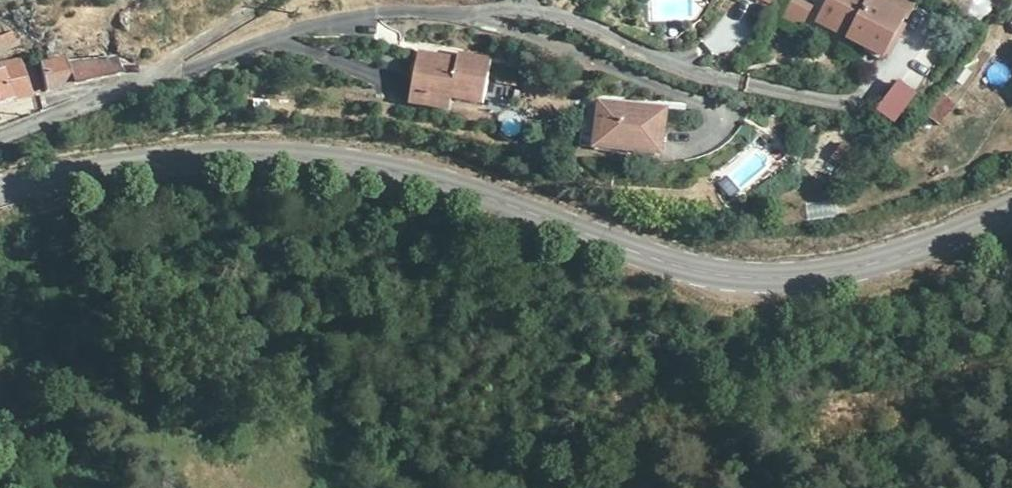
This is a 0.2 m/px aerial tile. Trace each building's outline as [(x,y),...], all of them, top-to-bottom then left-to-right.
[(786,17),(803,24),(811,4),(801,0),(793,0),(786,17)] [(825,13),(856,30),(853,36),(888,56),(908,18),(876,0),(833,0),(825,13)] [(908,18),(917,3),(912,0),(876,0),(908,18)] [(856,30),(825,13),(822,19),(853,36),(856,30)] [(96,82),(112,80),(114,60),(70,61),(70,55),(40,58),(43,91),(96,82)] [(490,106),(496,63),(465,59),(462,64),(424,59),(420,102),(457,107),(460,103),(490,106)] [(35,96),(39,90),(38,79),(22,79),(21,64),(3,62),(2,72),(0,72),(0,104),(35,96)] [(875,112),(895,125),(915,92),(895,79),(875,112)] [(937,131),(955,111),(942,103),(926,122),(937,131)] [(613,115),(611,129),(607,157),(669,169),(676,122),(613,115)] [(607,157),(611,129),(597,129),(591,155),(607,157)]
